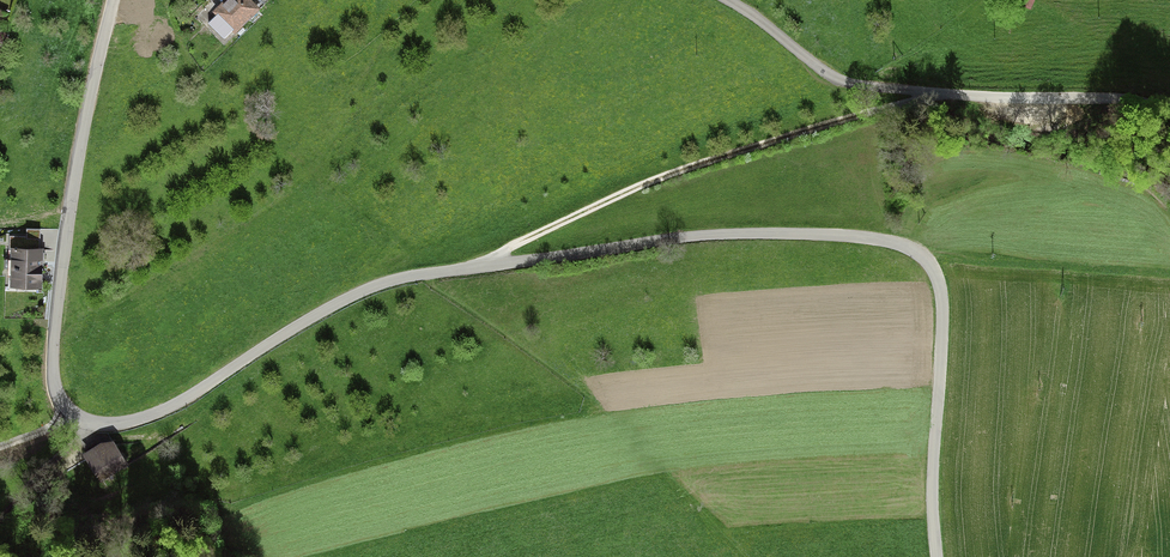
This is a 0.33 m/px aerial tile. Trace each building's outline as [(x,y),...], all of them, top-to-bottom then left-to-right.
[(224,3),(221,0),(213,0),(205,8),(212,15),(213,14),(224,3)] [(248,0),(227,0),(224,3),(213,14),(217,17),(208,27),(224,43),(234,34),(236,36),(259,11),(248,0)] [(1032,0),(1015,0),(1014,3),(1028,9),(1032,0)] [(192,1),(186,7),(190,13),(197,7),(192,1)] [(42,246),(13,246),(12,283),(41,284),(42,246)] [(131,468),(115,440),(78,461),(94,488),(131,468)]
